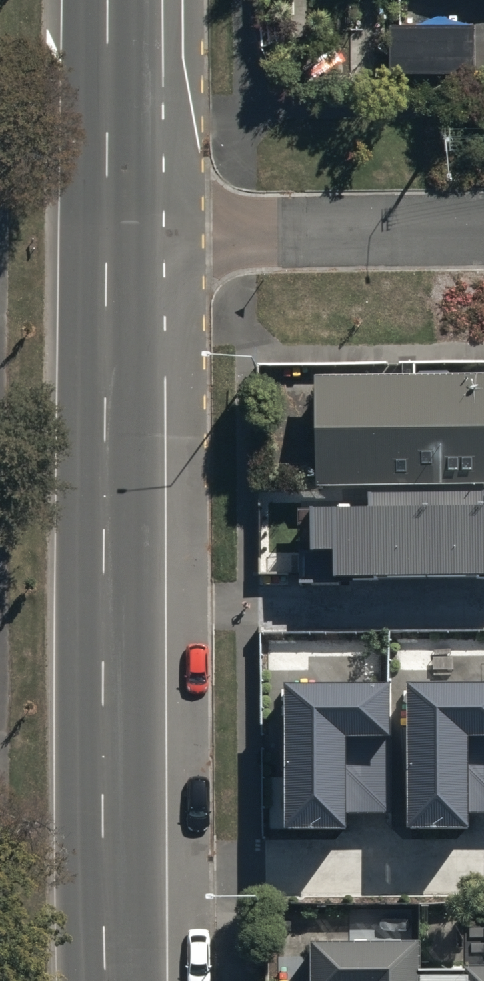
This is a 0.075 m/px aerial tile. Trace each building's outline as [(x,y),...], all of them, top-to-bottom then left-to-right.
[(476,22),(391,20),(390,72),(475,73),(476,22)] [(315,379),(314,493),(483,491),(483,380),(315,379)] [(300,513),(301,590),(331,591),(331,585),(483,586),(483,496),(369,497),(369,512),(300,513)] [(388,809),(389,674),(282,673),(281,823),(344,823),(344,809),(388,809)] [(404,676),(403,825),(466,825),(466,811),(483,811),(483,676),(404,676)] [(425,973),(425,946),(368,946),(368,941),(354,941),(354,947),(310,947),(310,980),(483,980),(483,972),(425,973)]
